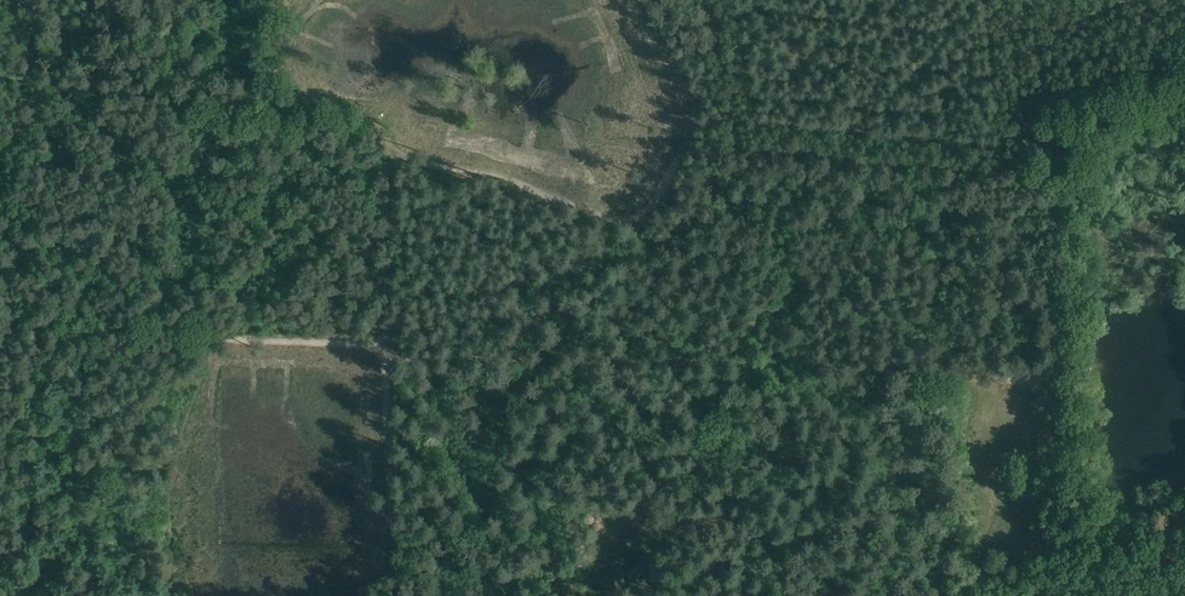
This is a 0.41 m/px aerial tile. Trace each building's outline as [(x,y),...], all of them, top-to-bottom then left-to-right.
[(650,568),(650,581),(662,581),(662,569),(650,568)]
